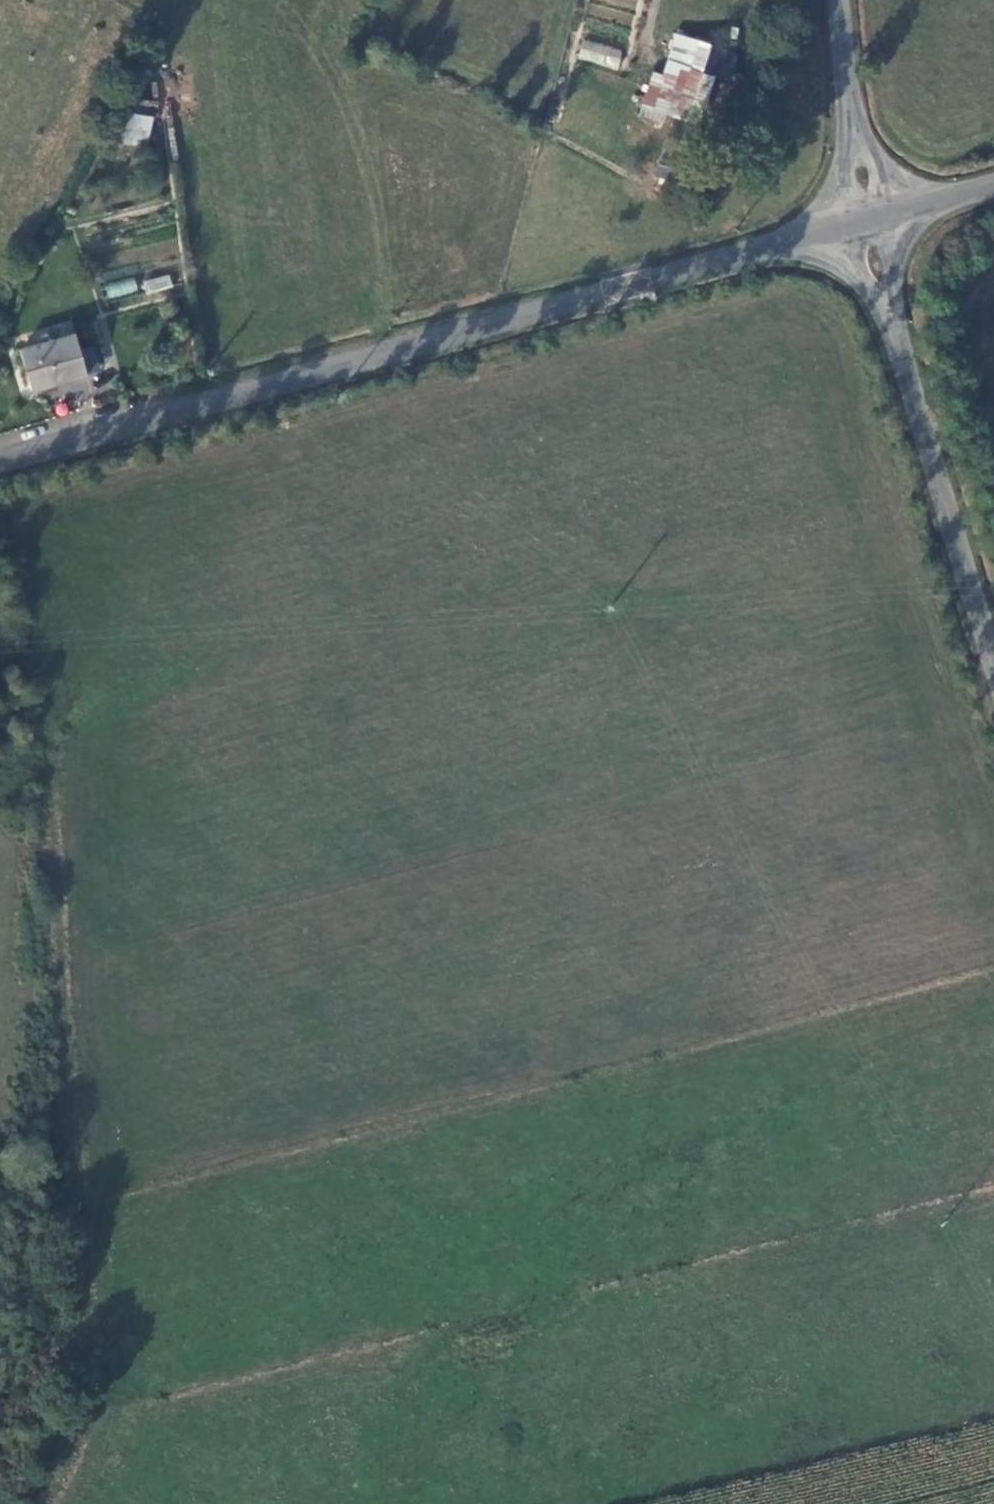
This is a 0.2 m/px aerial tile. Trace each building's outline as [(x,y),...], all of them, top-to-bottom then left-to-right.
[(581,40),(577,60),(618,68),(622,48),(581,40)] [(678,118),(698,123),(713,75),(692,70),(678,118)] [(149,147),(153,115),(125,112),(122,144),(149,147)] [(146,293),(172,287),(169,274),(143,280),(146,293)] [(77,334),(21,350),(32,389),(86,373),(77,334)]
